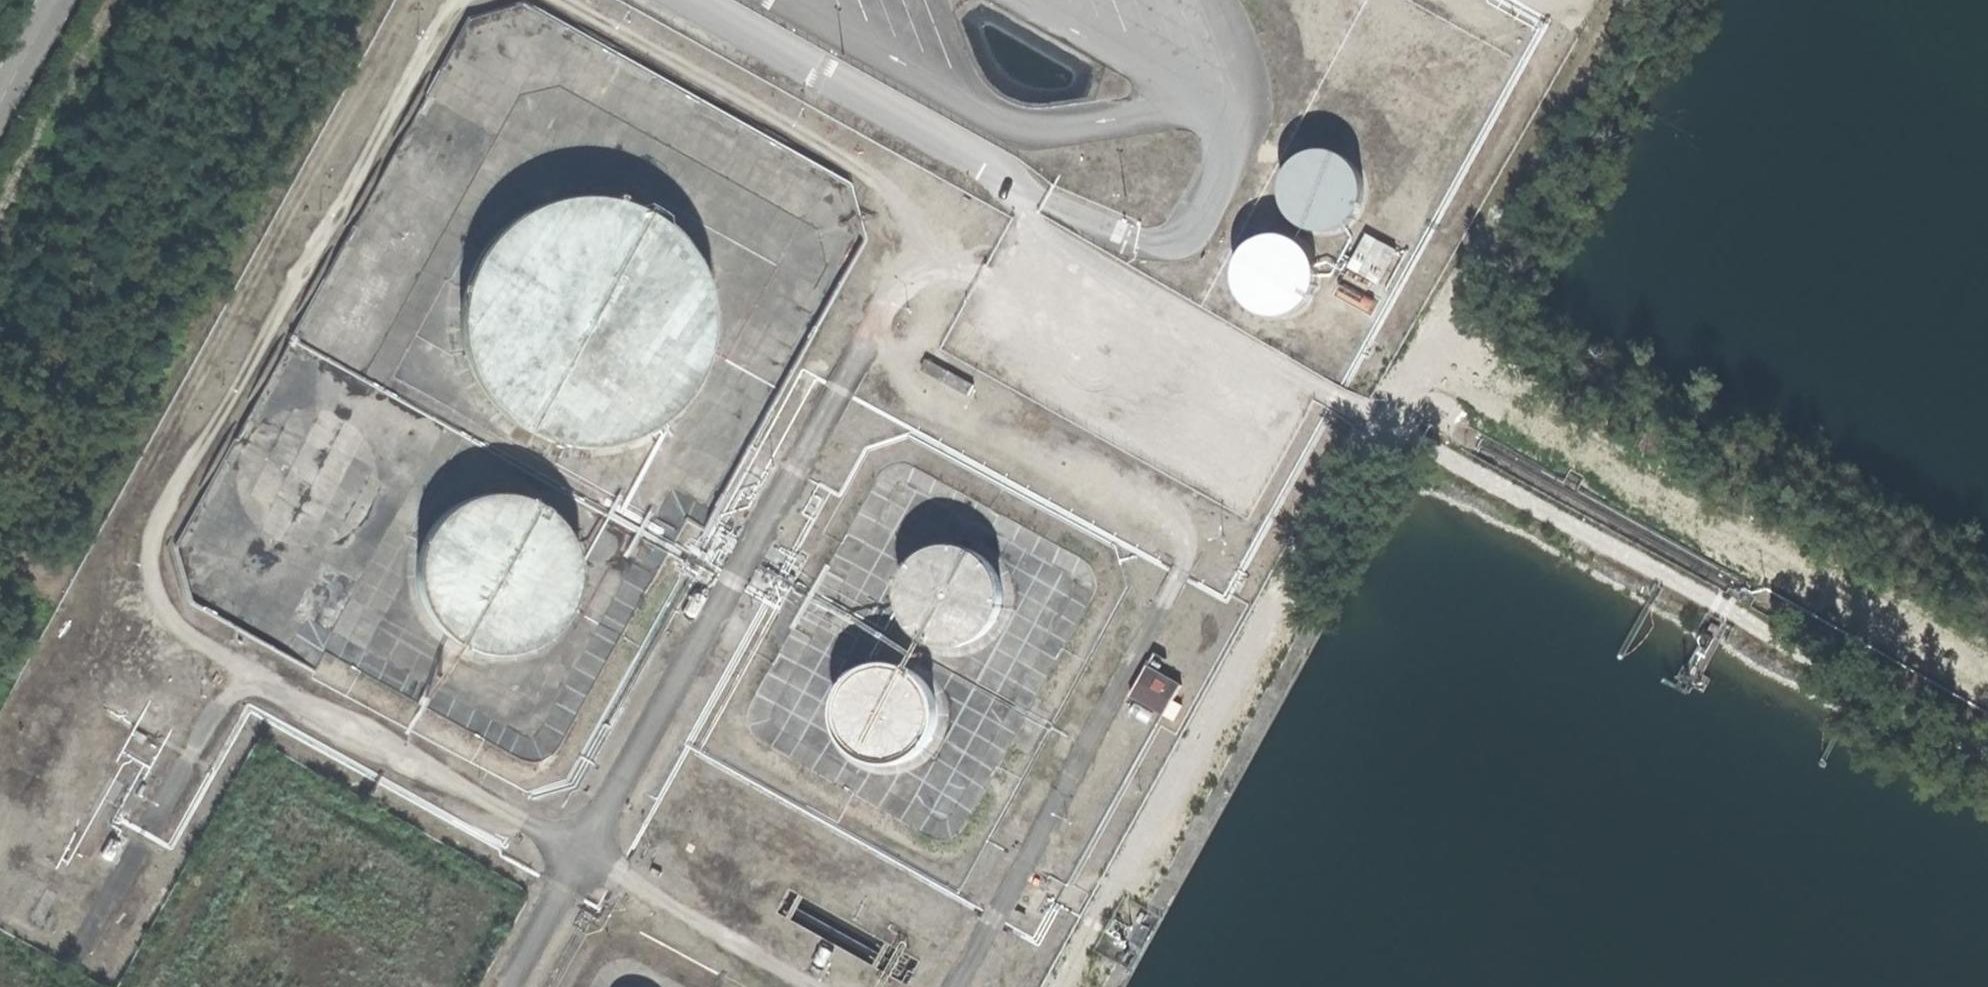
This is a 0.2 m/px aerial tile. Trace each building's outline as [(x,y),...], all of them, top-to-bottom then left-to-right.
[(1299,227),(1311,232),(1324,234),(1337,230),(1348,223),(1357,213),(1362,201),(1362,187),(1358,173),(1349,162),(1337,154),(1324,151),(1310,153),(1297,159),(1287,169),(1281,181),(1280,194),(1282,207),(1289,218),(1299,227)] [(521,213),(494,235),(475,258),(461,292),(457,325),(462,359),(475,389),(495,414),(519,433),(550,447),(582,452),(607,450),(643,438),(672,418),(694,392),(706,366),(713,329),(710,295),(700,268),(678,236),(655,216),(620,201),(586,196),(552,200),(521,213)] [(1253,312),(1266,317),(1279,318),(1292,315),(1303,308),(1312,298),(1316,285),(1317,271),(1312,258),(1304,247),(1292,239),(1278,236),(1264,237),(1252,243),(1242,253),(1236,265),(1234,279),(1237,292),(1243,303),(1253,312)] [(531,649),(556,632),(574,603),(579,577),(571,543),(555,522),(528,504),(500,499),(469,506),(445,523),(429,547),(423,578),(429,607),(446,633),(465,646),(501,655),(531,649)] [(973,639),(988,629),(998,613),(1001,596),(997,578),(987,563),(969,553),(954,550),(935,554),(922,564),(913,577),(909,597),(912,614),(923,630),(937,639),(956,643),(973,639)] [(1127,693),(1164,712),(1180,681),(1143,662),(1127,693)] [(908,759),(923,749),(933,733),(936,716),(932,698),(922,683),(904,673),(889,670),(870,675),(856,684),(847,697),(843,717),(847,734),(857,750),(872,759),(890,763),(908,759)]
